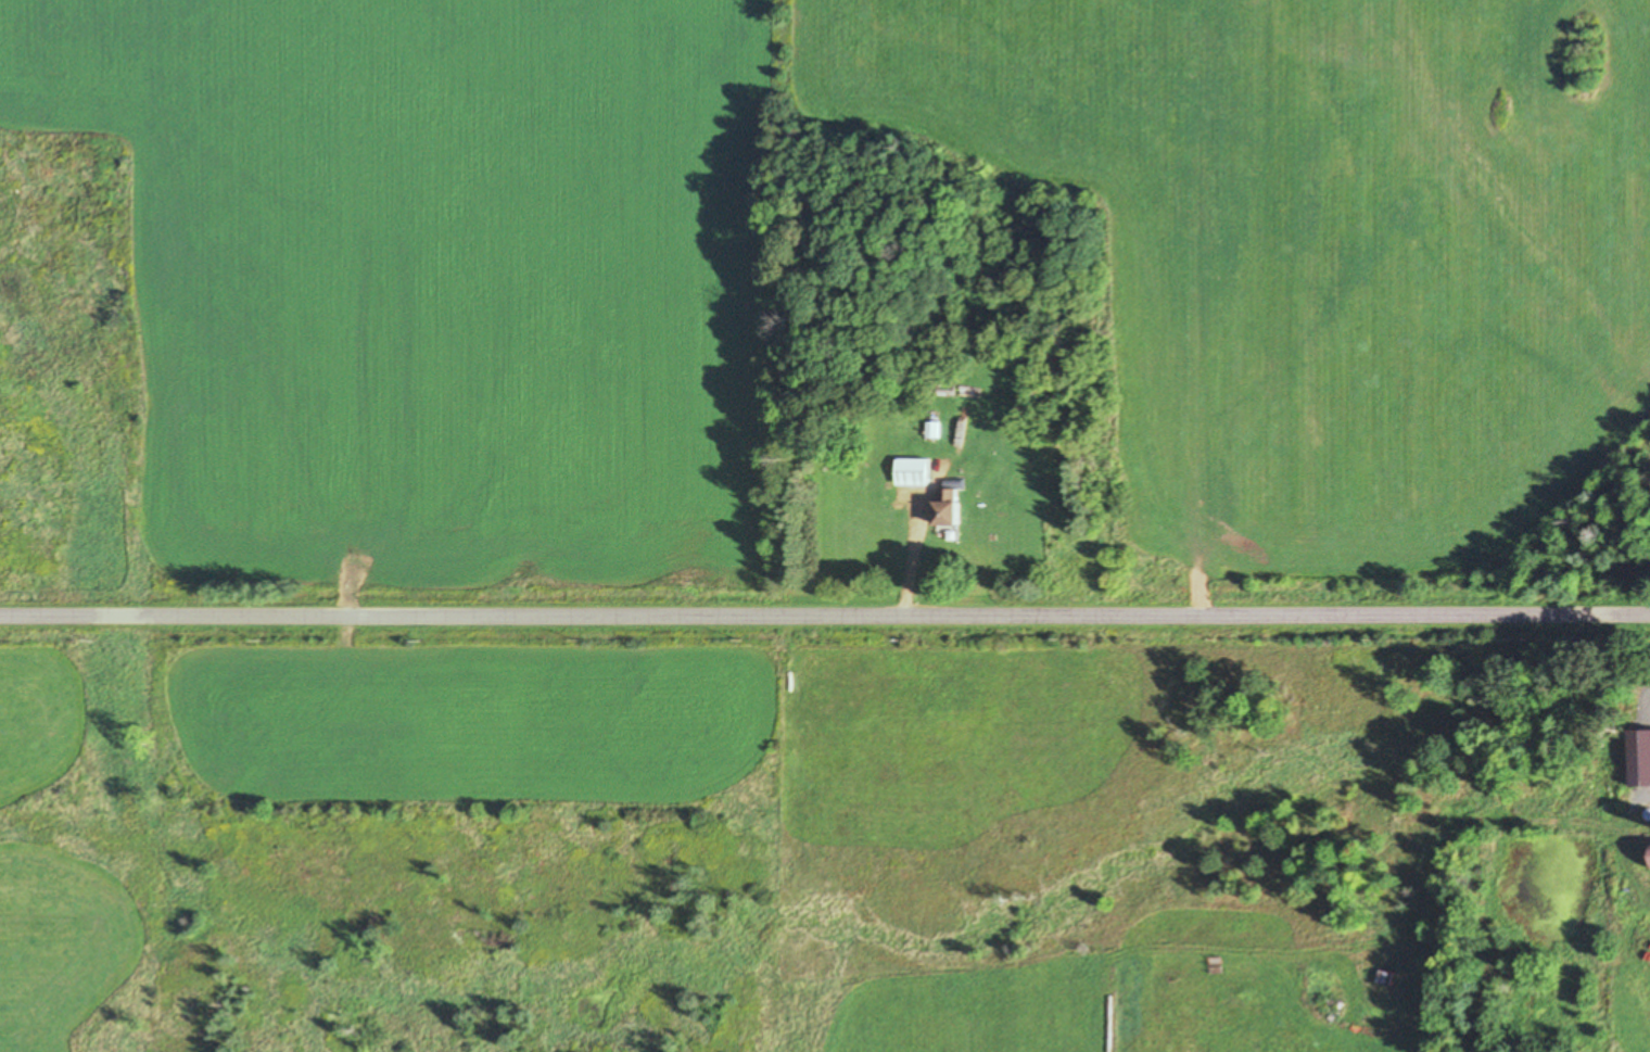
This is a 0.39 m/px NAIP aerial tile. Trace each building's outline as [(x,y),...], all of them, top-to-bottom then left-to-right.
[(938,422),(928,422),(928,437),(938,437),(938,422)] [(930,458),(898,458),(898,491),(913,491),(913,486),(930,486),(930,458)] [(960,526),(960,489),(943,489),(943,501),(936,501),(936,526),(960,526)] [(1637,757),(1637,808),(1649,808),(1649,757),(1637,757)]
